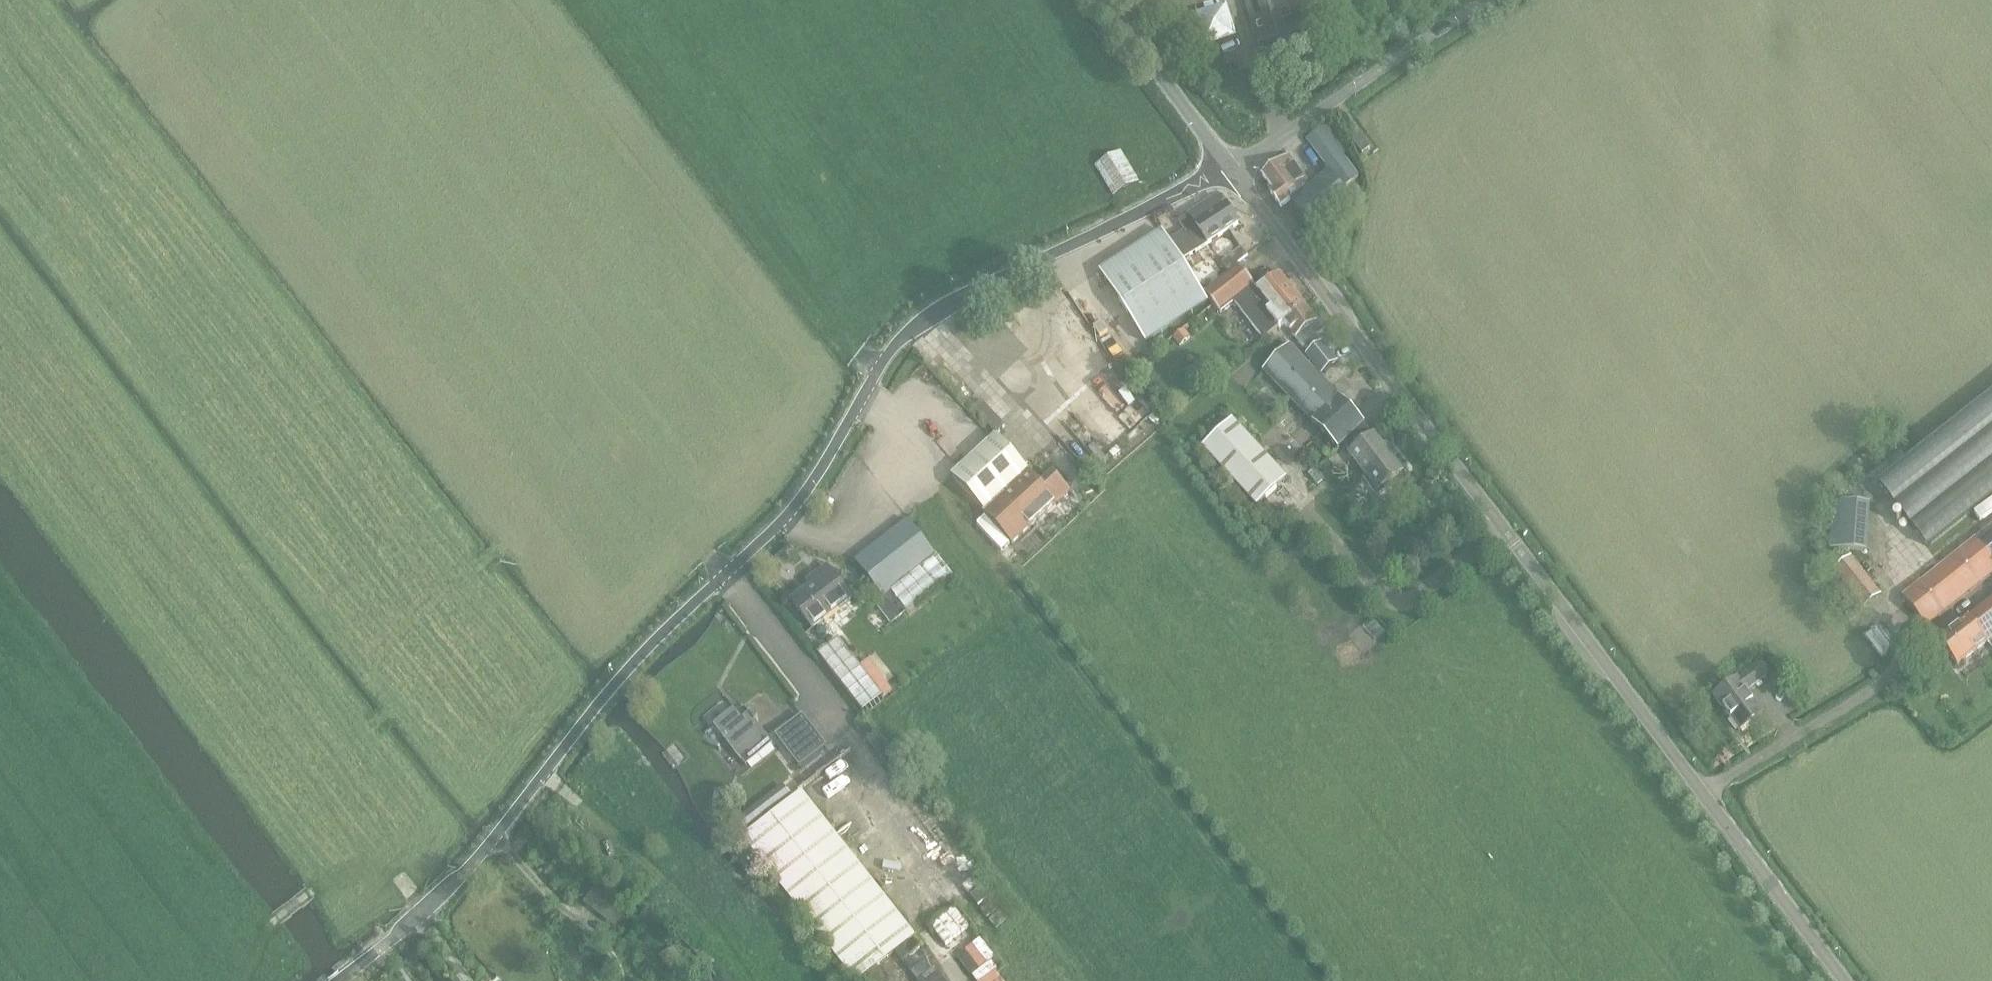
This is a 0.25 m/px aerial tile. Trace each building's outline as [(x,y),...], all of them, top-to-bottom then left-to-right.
[(1197,13),(1207,47),(1239,37),(1229,4),(1197,13)] [(1340,190),(1356,178),(1341,157),(1344,154),(1325,128),(1307,141),(1330,172),(1311,187),(1288,156),(1261,176),(1273,192),(1269,194),(1281,210),(1290,203),(1311,231),(1349,203),(1340,190)] [(1363,156),(1370,151),(1361,138),(1354,143),(1363,156)] [(1097,168),(1114,197),(1138,183),(1121,154),(1097,168)] [(1185,233),(1168,244),(1181,264),(1237,227),(1222,203),(1218,205),(1214,199),(1188,216),(1187,217),(1178,223),(1185,233)] [(1208,306),(1181,264),(1168,244),(1167,245),(1160,234),(1100,273),(1118,300),(1147,345),(1208,306)] [(1229,272),(1249,255),(1243,248),(1223,264),(1229,272)] [(1279,329),(1284,326),(1306,309),(1280,275),(1259,292),(1238,266),(1203,295),(1220,315),(1234,304),(1263,341),(1278,329),(1279,329)] [(1324,332),(1306,309),(1284,326),(1307,355),(1305,356),(1321,376),(1337,363),(1317,338),(1324,332)] [(1183,331),(1173,339),(1179,347),(1189,339),(1183,331)] [(1389,482),(1402,472),(1374,436),(1372,438),(1363,427),(1364,426),(1289,348),(1263,374),(1337,451),(1342,446),(1366,477),(1363,479),(1377,498),(1392,486),(1389,482)] [(1991,496),(1991,393),(1878,485),(1928,548),(1991,496)] [(983,402),(974,410),(998,435),(1006,427),(983,402)] [(1203,449),(1257,508),(1288,478),(1234,420),(1203,449)] [(996,437),(951,479),(985,514),(984,515),(987,518),(978,527),(1003,552),(1012,544),(1014,546),(1058,503),(1059,504),(1071,493),(1054,474),(1042,485),(996,437)] [(1863,493),(1856,483),(1844,492),(1843,502),(1862,503),(1863,493)] [(1863,552),(1866,504),(1834,502),(1831,550),(1863,552)] [(909,521),(908,521),(855,562),(883,598),(883,599),(899,619),(953,576),(909,521)] [(1991,576),(1991,528),(1903,599),(1926,628),(1991,576)] [(1864,609),(1880,598),(1849,559),(1834,571),(1864,609)] [(813,631),(852,602),(828,571),(815,581),(817,584),(792,604),(813,631)] [(891,625),(899,619),(883,599),(875,605),(891,625)] [(1991,640),(1991,601),(1939,642),(1958,666),(1991,640)] [(819,655),(864,712),(884,697),(884,698),(893,692),(869,661),(861,667),(839,639),(819,655)] [(1747,691),(1767,677),(1758,665),(1740,679),(1739,678),(1714,696),(1741,731),(1764,713),(1747,691)] [(758,725),(758,723),(758,722),(757,720),(756,718),(754,717),(752,717),(751,717),(749,717),(746,713),(736,714),(735,713),(714,728),(745,768),(772,748),(757,727),(758,725)] [(827,747),(803,715),(776,735),(799,767),(827,747)] [(782,787),(771,796),(780,807),(791,798),(782,787)] [(915,938),(803,794),(743,841),(853,980),(861,980),(915,938)] [(909,807),(922,825),(937,815),(924,796),(909,807)] [(963,884),(982,869),(971,855),(952,870),(963,884)] [(978,908),(998,893),(991,883),(971,898),(978,908)] [(952,948),(975,929),(956,906),(933,925),(952,948)] [(1013,918),(1006,909),(989,922),(996,931),(1013,918)] [(978,980),(1010,980),(981,939),(959,954),(978,980)] [(896,954),(918,980),(944,980),(912,941),(896,954)] [(868,980),(890,980),(882,970),(868,980)]
